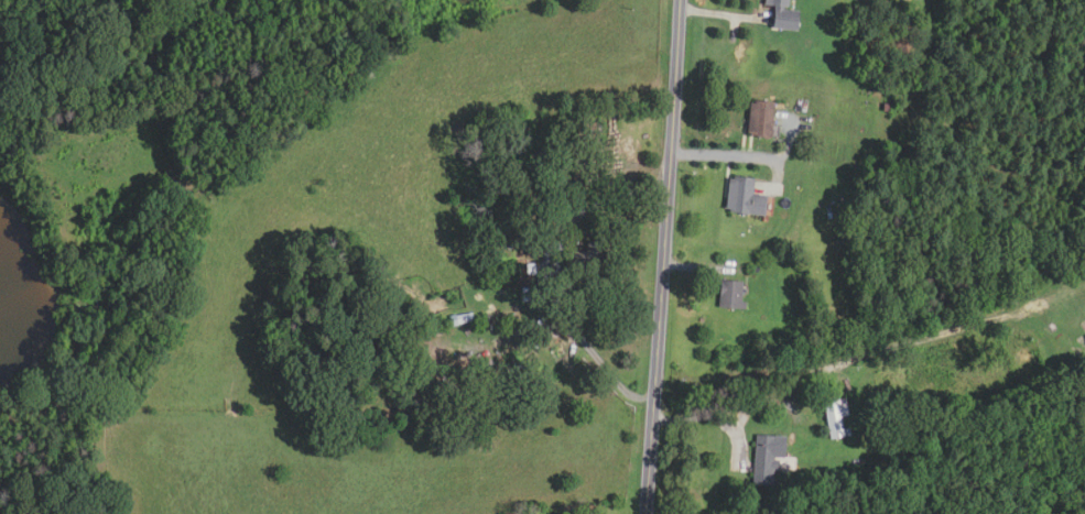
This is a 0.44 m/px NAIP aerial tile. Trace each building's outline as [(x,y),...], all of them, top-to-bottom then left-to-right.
[(763,6),(764,0),(788,0),(788,8),(783,8),(782,10),(798,12),(796,32),(771,30),(773,7),(763,6)] [(770,140),(745,136),(748,105),(752,105),(752,101),(773,103),(770,140)] [(762,217),(728,214),(728,210),(724,210),(727,179),(730,179),(730,177),(753,181),(751,196),(764,197),(762,217)] [(535,275),(527,276),(525,264),(534,264),(535,275)] [(530,285),(516,285),(516,270),(524,270),(525,276),(529,276),(530,285)] [(551,272),(552,286),(539,287),(536,273),(551,272)] [(742,310),(719,308),(721,281),(742,283),(740,303),(744,303),(742,310)] [(529,303),(521,303),(520,288),(529,288),(529,303)] [(457,325),(456,316),(471,314),(474,321),(457,325)] [(455,315),(457,326),(451,327),(448,317),(455,315)] [(491,324),(484,325),(482,316),(491,316),(491,324)] [(493,367),(487,370),(484,362),(489,359),(493,367)] [(456,391),(441,398),(435,387),(451,380),(456,391)] [(831,440),(823,405),(845,400),(848,416),(840,418),(843,430),(849,429),(850,436),(831,440)] [(771,486),(751,485),(755,436),(785,438),(783,459),(775,459),(775,463),(779,463),(779,470),(772,470),(771,486)]
